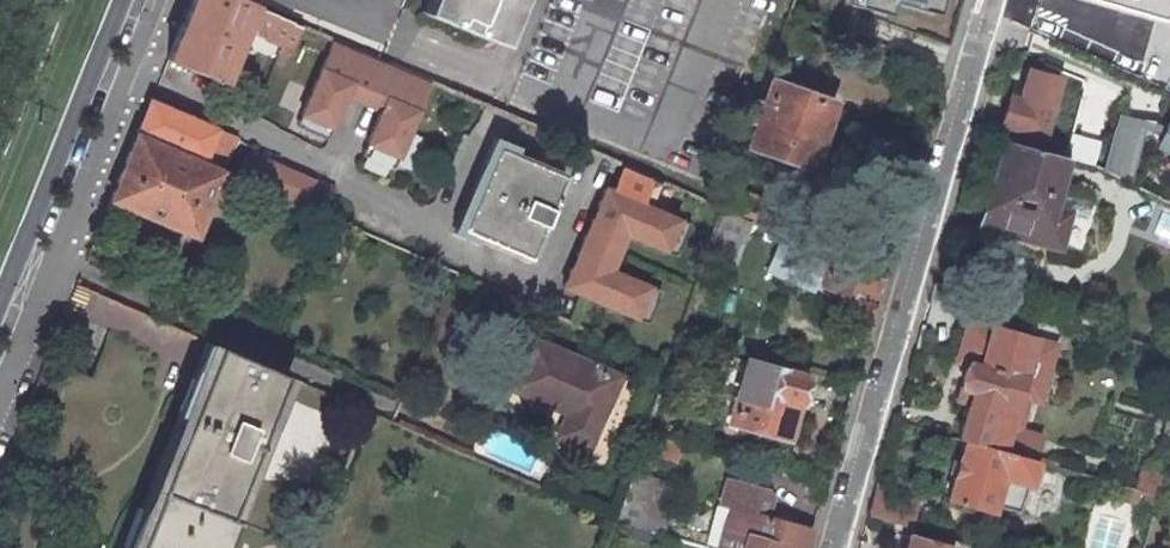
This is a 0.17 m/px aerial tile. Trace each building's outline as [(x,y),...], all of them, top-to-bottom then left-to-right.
[(248,9),(228,0),(186,0),(161,62),(215,85),(248,9)] [(421,17),(491,46),(509,0),(428,0),(421,17)] [(847,8),(880,18),(884,4),(928,17),(933,0),(850,0),(847,8)] [(1154,13),(1158,0),(1109,0),(1154,13)] [(258,13),(254,12),(246,30),(260,36),(258,41),(275,49),(273,54),(283,58),(295,29),(258,13)] [(374,64),(325,42),(292,118),(324,132),(340,93),(358,100),(374,64)] [(385,68),(374,64),(358,100),(375,108),(359,147),(390,161),(423,85),(385,68)] [(1039,142),(1056,83),(1022,73),(1014,103),(1004,101),(996,129),(1006,132),(1039,142)] [(746,147),(804,168),(824,108),(798,98),(802,87),(788,82),(785,93),(767,87),(761,107),(753,105),(746,123),(753,126),(746,147)] [(1169,157),(1169,99),(1163,125),(1116,113),(1101,173),(1130,180),(1138,149),(1169,157)] [(210,134),(144,105),(130,139),(215,176),(229,144),(230,142),(210,134)] [(324,132),(292,118),(287,129),(319,142),(324,132)] [(1039,142),(1006,132),(1002,145),(1036,154),(1039,142)] [(104,201),(191,239),(217,177),(215,176),(130,139),(104,201)] [(1002,145),(979,229),(1055,251),(1064,219),(1047,215),(1060,166),(1061,161),(1036,154),(1002,145)] [(1090,152),(1065,146),(1061,161),(1085,168),(1090,152)] [(390,161),(359,147),(354,158),(385,171),(390,161)] [(556,181),(490,153),(456,233),(522,261),(556,181)] [(231,182),(295,210),(305,185),(242,158),(231,182)] [(658,256),(672,224),(598,191),(588,210),(596,213),(591,225),(583,222),(575,241),(611,256),(619,239),(658,256)] [(715,214),(709,232),(733,242),(740,224),(715,214)] [(682,228),(672,224),(658,256),(668,260),(682,228)] [(604,274),(611,256),(575,241),(567,260),(575,263),(571,275),(563,271),(555,291),(628,323),(643,291),(604,274)] [(876,282),(781,242),(767,276),(805,293),(809,282),(837,294),(833,303),(844,308),(839,321),(862,332),(876,284),(876,282)] [(653,295),(643,291),(628,323),(639,327),(653,295)] [(1048,466),(1053,447),(1015,437),(1004,434),(1024,359),(1047,364),(1052,346),(965,322),(954,364),(964,367),(958,391),(968,395),(966,405),(956,441),(960,443),(1037,463),(1048,466)] [(610,382),(524,343),(502,392),(560,419),(550,440),(579,454),(610,382)] [(117,547),(215,547),(226,519),(217,516),(273,377),(204,348),(148,488),(141,485),(117,547)] [(748,352),(728,424),(781,439),(802,367),(748,352)] [(1037,403),(1047,364),(1024,359),(1004,434),(1015,437),(1025,401),(1037,403)] [(968,395),(958,391),(955,402),(966,405),(968,395)] [(640,456),(670,463),(675,445),(644,438),(640,456)] [(1037,463),(960,443),(945,501),(991,512),(992,507),(1018,514),(1025,486),(1030,488),(1033,479),(1037,463)] [(1138,468),(1133,489),(1155,495),(1161,474),(1138,468)] [(806,533),(763,520),(769,502),(764,492),(723,481),(716,508),(721,509),(711,547),(801,547),(806,533)] [(1121,499),(1151,508),(1155,495),(1133,489),(1125,487),(1121,499)]
